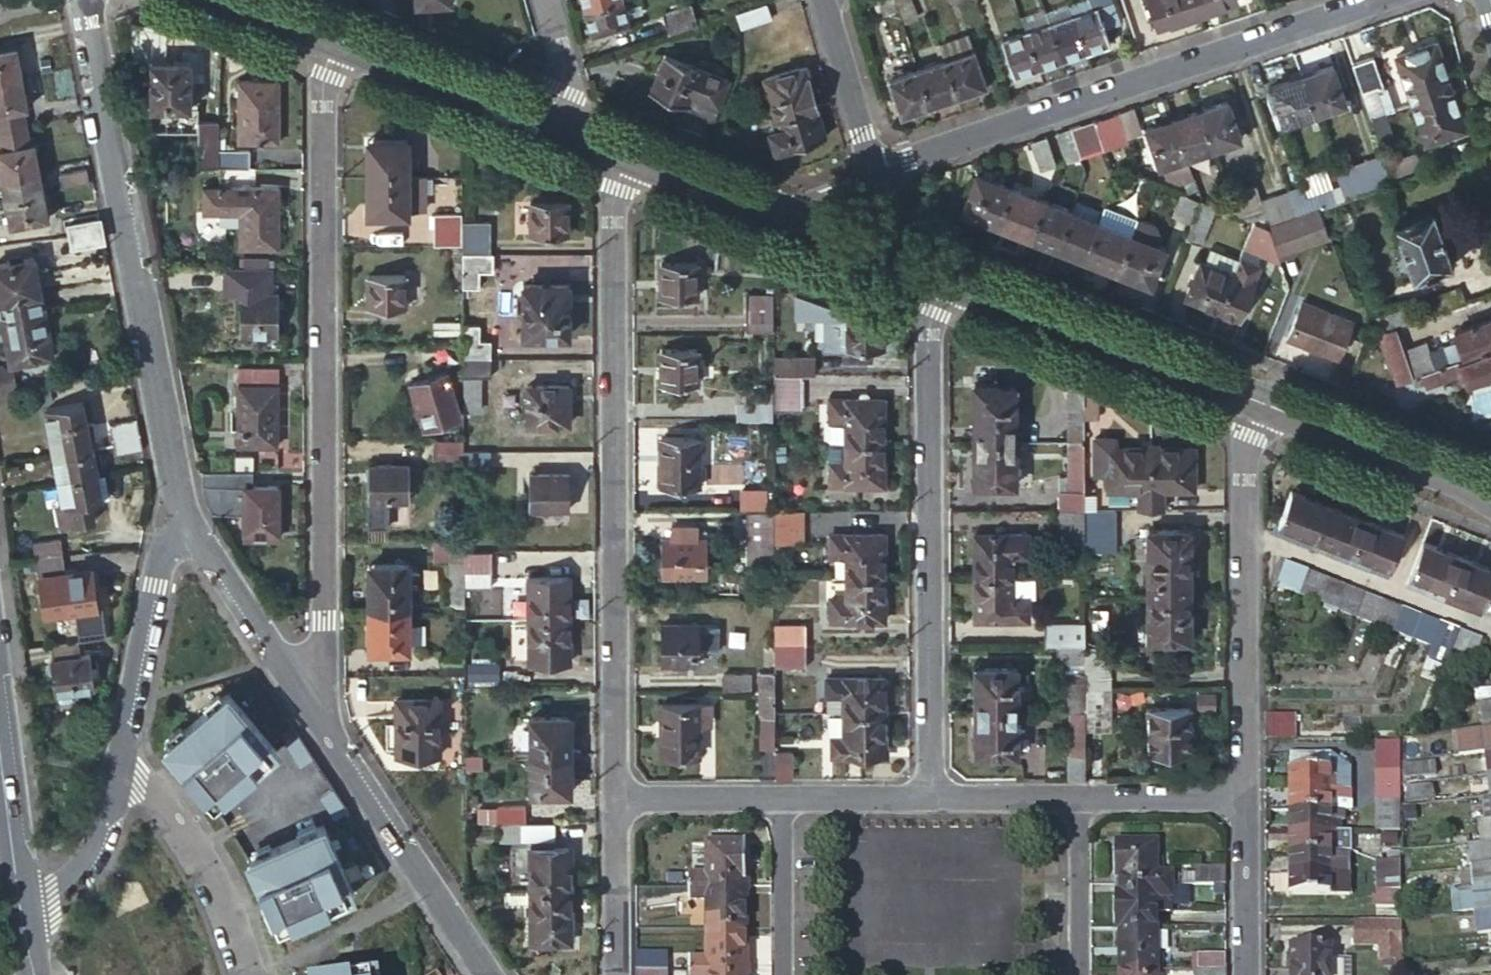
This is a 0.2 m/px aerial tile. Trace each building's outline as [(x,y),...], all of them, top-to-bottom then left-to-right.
[(618,0),(580,0),(583,10),(618,0)] [(623,0),(618,0),(583,10),(590,35),(629,24),(623,0)] [(883,14),(899,8),(897,0),(879,0),(883,14)] [(913,0),(898,0),(904,19),(917,15),(913,0)] [(1069,3),(1072,14),(1114,0),(1078,0),(1069,3)] [(1072,14),(1085,51),(1107,44),(1102,27),(1121,20),(1114,0),(1072,14)] [(1197,16),(1191,0),(1146,0),(1156,30),(1197,16)] [(1197,16),(1235,4),(1234,0),(1191,0),(1197,16)] [(766,3),(734,13),(738,27),(770,18),(766,3)] [(1072,14),(1069,3),(1045,11),(1049,22),(1072,14)] [(666,33),(696,23),(690,4),(661,14),(666,33)] [(1045,11),(1044,7),(1020,15),(1025,31),(1049,22),(1045,11)] [(1061,59),(1085,51),(1072,14),(1049,22),(1061,59)] [(1038,67),(1061,59),(1049,22),(1025,31),(1038,67)] [(1012,76),(1038,67),(1025,31),(1000,39),(1012,76)] [(943,46),(946,57),(971,49),(967,37),(943,46)] [(1408,103),(1447,91),(1433,42),(1393,54),(1408,103)] [(23,77),(17,46),(15,47),(0,49),(0,81),(23,77)] [(971,49),(946,57),(891,76),(904,113),(984,85),(971,49)] [(710,115),(725,77),(665,54),(651,91),(710,115)] [(1371,57),(1350,64),(1360,94),(1374,89),(1381,87),(1371,57)] [(191,108),(190,61),(151,61),(150,107),(191,108)] [(1330,64),(1298,75),(1311,112),(1342,103),(1330,64)] [(804,65),(796,67),(800,78),(807,76),(804,65)] [(774,118),(815,106),(807,76),(800,78),(796,67),(762,77),(774,118)] [(1311,112),(1298,75),(1268,85),(1281,123),(1311,112)] [(23,77),(0,81),(0,130),(27,125),(25,110),(29,110),(23,77)] [(279,141),(279,80),(237,81),(238,141),(279,141)] [(1374,89),(1360,94),(1367,115),(1382,111),(1374,89)] [(1459,131),(1447,91),(1408,103),(1420,142),(1431,139),(1441,136),(1459,131)] [(1225,100),(1197,110),(1210,148),(1238,138),(1225,100)] [(824,135),(815,106),(774,118),(776,127),(771,129),(767,130),(773,150),(824,135)] [(1139,138),(1129,108),(1116,112),(1116,113),(1125,142),(1139,138)] [(1210,148),(1197,110),(1170,119),(1184,157),(1210,148)] [(1392,142),(1382,111),(1367,115),(1377,147),(1392,142)] [(1125,142),(1116,113),(1093,121),(1102,150),(1125,142)] [(774,118),(768,119),(771,129),(776,127),(774,118)] [(1184,157),(1170,119),(1144,128),(1157,166),(1184,157)] [(1078,158),(1102,150),(1093,121),(1069,130),(1078,158)] [(27,125),(0,130),(0,150),(0,152),(0,153),(0,176),(40,168),(35,145),(31,146),(27,125)] [(1069,130),(1068,129),(1054,133),(1064,162),(1078,158),(1069,130)] [(1443,142),(1441,136),(1431,139),(1433,145),(1443,142)] [(1053,165),(1044,137),(1027,142),(1036,171),(1053,166),(1053,165)] [(367,176),(408,175),(408,138),(367,139),(367,176)] [(219,166),(250,166),(250,149),(219,149),(219,166)] [(1414,152),(1388,161),(1393,176),(1419,167),(1414,152)] [(1342,200),(1389,183),(1380,155),(1332,172),(1342,200)] [(0,176),(0,177),(5,201),(44,193),(40,168),(0,176)] [(55,177),(57,191),(89,184),(87,170),(55,177)] [(224,187),(256,187),(256,172),(223,172),(224,187)] [(960,210),(993,223),(1007,186),(974,173),(960,210)] [(408,209),(408,175),(367,176),(368,213),(408,213),(408,209)] [(426,175),(408,175),(408,209),(426,209),(426,185),(426,175)] [(993,223),(1026,236),(1040,199),(1007,186),(993,223)] [(279,187),(256,187),(224,187),(203,187),(203,213),(219,213),(219,224),(239,224),(239,246),(280,245),(279,187)] [(1258,201),(1253,187),(1225,197),(1231,211),(1251,220),(1267,226),(1258,201)] [(1294,217),(1317,209),(1332,204),(1327,189),(1302,197),(1299,187),(1286,192),(1294,217)] [(1040,198),(1065,208),(1069,198),(1044,188),(1040,198)] [(1189,221),(1198,199),(1180,191),(1172,214),(1189,221)] [(1280,221),(1294,217),(1286,192),(1272,197),(1280,221)] [(44,193),(5,201),(9,224),(49,216),(44,193)] [(1068,209),(1095,220),(1099,208),(1072,197),(1068,209)] [(1267,226),(1280,221),(1272,197),(1258,201),(1267,226)] [(1026,236),(1053,247),(1068,209),(1065,208),(1040,198),(1040,199),(1026,236)] [(1199,244),(1214,205),(1204,201),(1198,199),(1189,221),(1183,237),(1199,244)] [(568,234),(568,200),(530,200),(530,234),(568,234)] [(1101,208),(1096,221),(1129,234),(1135,218),(1102,205),(1101,208)] [(1068,209),(1053,247),(1082,258),(1096,221),(1095,220),(1068,209)] [(1326,234),(1317,209),(1294,217),(1280,221),(1267,226),(1272,243),(1275,251),(1292,245),(1326,234)] [(1430,210),(1393,224),(1413,278),(1450,265),(1430,210)] [(462,221),(462,213),(430,214),(430,244),(442,244),(462,243),(462,221)] [(1135,218),(1129,234),(1115,270),(1148,283),(1162,247),(1154,244),(1157,236),(1153,225),(1135,218)] [(103,240),(99,219),(69,224),(73,245),(103,240)] [(1267,226),(1251,220),(1246,232),(1241,244),(1260,251),(1278,258),(1277,256),(1275,251),(1272,243),(1267,226)] [(462,251),(489,251),(489,222),(462,221),(462,243),(462,251)] [(1115,270),(1129,234),(1096,221),(1082,258),(1115,270)] [(462,251),(462,243),(442,244),(442,284),(462,284),(462,251)] [(1260,251),(1241,244),(1237,255),(1256,262),(1260,251)] [(1275,251),(1277,256),(1293,250),(1292,245),(1275,251)] [(1202,261),(1230,272),(1236,258),(1207,247),(1202,261)] [(490,251),(489,251),(462,251),(462,284),(462,287),(479,287),(479,271),(491,271),(490,251)] [(1230,272),(1216,310),(1237,318),(1258,263),(1256,262),(1237,255),(1236,258),(1230,272)] [(40,293),(34,257),(0,264),(0,300),(40,293)] [(1183,297),(1216,310),(1230,272),(1202,261),(1197,259),(1183,297)] [(697,297),(696,262),(660,262),(660,296),(697,297)] [(274,267),(223,267),(223,295),(240,295),(240,333),(280,333),(279,290),(274,291),(274,267)] [(405,306),(405,273),(368,273),(368,306),(405,306)] [(568,334),(568,284),(523,284),(524,335),(568,334)] [(40,293),(0,300),(0,316),(10,365),(53,356),(40,293)] [(773,329),(772,294),(745,294),(745,329),(773,329)] [(1349,319),(1300,299),(1285,336),(1335,356),(1349,319)] [(883,348),(883,316),(846,316),(846,317),(816,318),(816,348),(846,347),(846,349),(883,348)] [(1411,375),(1417,372),(1490,346),(1490,318),(1490,317),(1450,331),(1454,340),(1425,350),(1422,341),(1401,348),(1411,375)] [(462,357),(490,357),(490,338),(479,338),(479,322),(462,322),(462,344),(462,357)] [(1393,326),(1376,332),(1395,382),(1411,376),(1411,375),(1401,348),(1393,326)] [(1417,372),(1422,386),(1455,375),(1457,382),(1461,380),(1461,381),(1490,370),(1490,346),(1417,372)] [(697,384),(696,349),(660,349),(661,384),(697,384)] [(774,357),(774,374),(800,374),(812,374),(812,356),(774,357)] [(490,375),(490,357),(462,357),(462,407),(480,407),(480,375),(490,375)] [(238,385),(280,384),(280,366),(238,366),(238,385)] [(461,410),(447,366),(409,379),(424,423),(461,410)] [(18,390),(14,372),(8,373),(3,370),(0,370),(0,393),(18,390)] [(773,374),(773,411),(801,411),(800,374),(774,374),(773,374)] [(1066,438),(1082,439),(1082,419),(1081,381),(1065,374),(1065,404),(1066,425),(1066,438)] [(1081,381),(1082,419),(1096,419),(1096,387),(1081,381)] [(973,439),(1015,439),(1015,387),(996,387),(996,383),(973,383),(973,439)] [(281,444),(280,384),(238,385),(237,444),(281,444)] [(569,423),(569,384),(526,384),(526,423),(569,423)] [(740,401),(768,401),(768,388),(740,388),(740,401)] [(831,396),(831,441),(846,441),(884,441),(884,396),(869,396),(868,392),(866,389),(862,389),(860,392),(860,396),(831,396)] [(45,409),(54,454),(94,446),(85,401),(45,409)] [(772,401),(768,401),(740,401),(737,401),(737,417),(772,417),(772,401)] [(1066,425),(1065,404),(1055,404),(1055,425),(1066,425)] [(111,424),(114,439),(141,433),(138,418),(111,424)] [(141,433),(114,439),(117,454),(144,449),(141,433)] [(698,481),(698,437),(661,436),(661,481),(698,481)] [(1136,508),(1149,508),(1149,450),(1141,450),(1141,447),(1114,447),(1113,437),(1092,438),(1093,473),(1105,473),(1105,489),(1137,488),(1136,508)] [(1083,492),(1082,439),(1066,438),(1066,475),(1057,475),(1058,508),(1083,508),(1083,492)] [(462,439),(431,439),(432,458),(463,458),(463,449),(462,439)] [(1016,481),(1015,439),(973,439),(973,481),(1016,481)] [(884,488),(884,441),(846,441),(846,467),(832,466),(832,488),(884,488)] [(94,446),(54,454),(59,481),(99,474),(94,446)] [(1149,508),(1162,508),(1162,488),(1194,488),(1193,447),(1156,447),(1156,449),(1149,450),(1149,508)] [(487,466),(487,449),(463,449),(463,458),(463,466),(487,466)] [(237,454),(236,470),(254,470),(254,454),(237,454)] [(410,497),(410,462),(369,461),(369,497),(410,497)] [(570,508),(569,469),(529,469),(529,508),(570,508)] [(203,470),(203,486),(231,486),(245,485),(254,485),(254,470),(236,470),(203,470)] [(104,473),(99,474),(104,500),(109,499),(104,473)] [(104,500),(99,474),(59,481),(64,508),(70,507),(73,526),(95,522),(91,503),(104,500)] [(279,486),(254,485),(245,485),(244,539),(279,538),(279,486)] [(1278,522),(1298,530),(1311,497),(1291,490),(1278,522)] [(766,507),(766,491),(739,491),(739,507),(766,507)] [(1095,493),(1083,492),(1083,508),(1095,508),(1095,493)] [(1317,537),(1329,504),(1311,497),(1298,530),(1317,537)] [(1317,537),(1334,544),(1348,511),(1329,504),(1317,537)] [(73,526),(70,507),(64,508),(60,509),(63,528),(73,526)] [(1083,508),(1058,508),(1058,537),(1083,537),(1083,508)] [(1083,537),(1083,550),(1114,549),(1114,508),(1095,508),(1083,508),(1083,537)] [(799,509),(773,509),(773,545),(799,544),(799,509)] [(771,542),(771,511),(746,511),(746,542),(771,542)] [(1353,551),(1367,519),(1348,511),(1334,544),(1353,551)] [(1386,526),(1367,519),(1353,551),(1372,559),(1386,526)] [(1294,539),(1298,530),(1278,522),(1275,532),(1294,539)] [(708,572),(707,537),(697,536),(697,525),(671,525),(671,537),(661,537),(661,572),(708,572)] [(1386,526),(1372,559),(1392,566),(1405,533),(1386,526)] [(1147,599),(1188,598),(1188,544),(1182,544),(1182,529),(1147,529),(1147,599)] [(1313,547),(1317,537),(1298,530),(1294,539),(1313,547)] [(973,531),(974,574),(1016,574),(1016,553),(1027,553),(1027,531),(973,531)] [(847,576),(883,576),(883,532),(829,532),(829,555),(846,556),(847,576)] [(38,555),(65,551),(63,537),(36,540),(38,555)] [(1331,553),(1334,544),(1317,537),(1313,547),(1331,553)] [(446,605),(463,605),(463,586),(463,570),(463,569),(463,550),(463,538),(431,539),(431,554),(446,554),(446,605)] [(1442,548),(1423,540),(1410,573),(1429,581),(1442,548)] [(746,542),(746,557),(771,557),(771,542),(746,542)] [(1353,551),(1334,544),(1331,553),(1350,561),(1353,551)] [(1448,589),(1461,555),(1442,548),(1429,581),(1448,589)] [(489,569),(489,550),(463,550),(463,569),(489,569)] [(67,564),(65,551),(38,555),(46,611),(83,606),(85,619),(111,615),(110,603),(104,604),(99,571),(95,571),(94,567),(79,569),(68,570),(67,564)] [(1372,559),(1353,551),(1350,561),(1368,568),(1372,559)] [(1448,589),(1467,596),(1479,562),(1461,555),(1448,589)] [(1392,566),(1372,559),(1368,568),(1388,576),(1392,566)] [(370,562),(370,606),(410,605),(410,561),(370,562)] [(1278,587),(1299,595),(1308,571),(1286,562),(1278,587)] [(1490,590),(1490,567),(1479,562),(1467,596),(1486,604),(1490,590)] [(463,570),(463,586),(489,586),(489,570),(463,570)] [(1319,602),(1328,578),(1308,571),(1299,595),(1319,602)] [(529,618),(570,618),(570,588),(563,588),(563,573),(529,573),(529,618)] [(1426,590),(1429,581),(1410,573),(1406,583),(1426,590)] [(1016,574),(974,574),(974,618),(1027,619),(1027,596),(1016,596),(1016,574)] [(883,623),(883,576),(847,576),(847,600),(829,600),(829,623),(883,623)] [(1337,613),(1338,610),(1347,586),(1328,578),(1319,602),(1326,605),(1325,608),(1337,613)] [(1445,598),(1448,589),(1429,581),(1426,590),(1445,598)] [(1357,617),(1366,593),(1347,586),(1338,610),(1357,617)] [(1463,605),(1467,596),(1448,589),(1445,598),(1463,605)] [(1376,624),(1384,600),(1366,593),(1357,617),(1376,624)] [(1486,604),(1467,596),(1463,605),(1482,613),(1486,604)] [(1188,640),(1188,598),(1147,599),(1147,625),(1154,625),(1154,640),(1188,640)] [(1390,643),(1395,631),(1404,608),(1384,600),(1376,624),(1372,635),(1390,643)] [(410,605),(370,606),(370,649),(410,648),(410,605)] [(1413,638),(1422,615),(1404,608),(1395,631),(1413,638)] [(1432,645),(1440,622),(1422,615),(1413,638),(1432,645)] [(570,646),(570,618),(529,618),(529,661),(563,661),(563,646),(570,646)] [(1043,621),(1043,642),(1058,642),(1083,642),(1083,621),(1043,621)] [(1451,653),(1460,629),(1440,622),(1432,645),(1428,657),(1447,664),(1451,653)] [(701,662),(701,623),(662,623),(662,662),(701,662)] [(806,623),(774,623),(774,643),(806,643),(806,623)] [(1474,662),(1483,638),(1460,629),(1451,653),(1474,662)] [(85,651),(83,637),(52,642),(54,655),(85,651)] [(1083,659),(1083,642),(1058,642),(1058,659),(1083,659)] [(806,643),(774,643),(774,663),(807,664),(806,643)] [(85,651),(54,655),(52,656),(46,659),(47,667),(53,669),(56,689),(59,688),(76,686),(95,683),(91,650),(85,651)] [(439,674),(464,674),(464,655),(439,655),(439,674)] [(497,679),(497,663),(467,663),(467,679),(497,679)] [(974,667),(975,709),(1017,709),(1017,667),(974,667)] [(1083,687),(1108,687),(1108,670),(1083,669),(1083,672),(1083,687)] [(722,672),(722,689),(748,689),(748,673),(722,672)] [(759,689),(774,689),(774,672),(759,672),(759,689)] [(1084,707),(1083,687),(1083,672),(1067,672),(1067,709),(1069,709),(1083,709),(1084,707)] [(844,711),(884,711),(884,676),(825,676),(825,688),(844,688),(844,711)] [(77,692),(76,686),(59,688),(60,694),(62,697),(75,695),(77,692)] [(1108,707),(1108,687),(1083,687),(1084,707),(1108,707)] [(825,688),(825,711),(844,711),(844,688),(825,688)] [(214,800),(258,764),(279,747),(229,689),(193,719),(166,741),(214,800)] [(774,711),(774,689),(759,689),(760,714),(774,714),(774,711)] [(1214,708),(1214,693),(1196,693),(1196,708),(1214,708)] [(441,751),(441,695),(398,696),(397,751),(441,751)] [(699,714),(699,701),(661,702),(662,754),(699,754),(699,714)] [(708,701),(699,701),(699,714),(708,714),(708,701)] [(1482,729),(1490,727),(1490,701),(1480,703),(1482,729)] [(1147,753),(1165,753),(1165,755),(1186,755),(1186,753),(1188,753),(1188,706),(1147,707),(1147,753)] [(1108,727),(1108,707),(1084,707),(1083,709),(1084,728),(1108,727)] [(1017,709),(975,709),(975,753),(1017,753),(1017,709)] [(1069,727),(1084,728),(1083,709),(1069,709),(1069,727)] [(884,747),(884,711),(844,711),(844,737),(832,737),(832,755),(869,754),(869,747),(884,747)] [(530,714),(531,752),(571,752),(571,726),(564,726),(564,714),(530,714)] [(760,744),(775,744),(774,714),(760,714),(760,744)] [(1265,717),(1265,742),(1290,742),(1284,716),(1265,717)] [(1295,716),(1284,716),(1290,742),(1295,742),(1295,716)] [(1069,752),(1084,753),(1084,728),(1069,727),(1069,752)] [(1482,729),(1448,734),(1451,757),(1485,752),(1490,751),(1490,727),(1482,729)] [(299,731),(285,740),(299,762),(313,754),(299,731)] [(1374,773),(1398,773),(1398,743),(1374,744),(1374,773)] [(776,749),(776,777),(792,778),(792,750),(776,749)] [(464,752),(464,766),(481,766),(481,752),(464,752)] [(571,791),(571,752),(531,752),(531,791),(571,791)] [(1067,752),(1067,778),(1084,778),(1084,753),(1069,752),(1067,752)] [(1291,756),(1291,790),(1342,790),(1342,755),(1291,756)] [(1434,775),(1432,762),(1402,767),(1404,780),(1434,775)] [(1398,802),(1398,773),(1374,773),(1374,802),(1375,802),(1398,802)] [(347,807),(333,784),(319,793),(334,816),(347,807)] [(1431,801),(1428,787),(1404,790),(1407,805),(1431,801)] [(1342,790),(1291,790),(1291,811),(1331,811),(1331,800),(1342,800),(1342,790)] [(1342,811),(1342,800),(1331,800),(1331,811),(1342,811)] [(1398,833),(1398,802),(1375,802),(1375,833),(1398,833)] [(498,806),(498,822),(525,821),(525,805),(498,806)] [(1291,811),(1291,834),(1342,833),(1342,820),(1331,820),(1331,811),(1291,811)] [(1331,820),(1342,820),(1342,811),(1331,811),(1331,820)] [(325,821),(249,855),(279,924),(355,889),(325,821)] [(562,837),(562,823),(489,824),(490,838),(531,838),(562,837)] [(1342,833),(1291,834),(1291,857),(1350,857),(1352,856),(1352,833),(1342,833)] [(1398,863),(1398,833),(1375,833),(1375,863),(1377,863),(1398,863)] [(1113,841),(1114,885),(1170,884),(1169,872),(1154,872),(1155,841),(1113,841)] [(531,889),(572,889),(571,858),(571,843),(562,843),(531,843),(531,889)] [(688,873),(688,886),(745,886),(745,844),(707,843),(707,873),(688,873)] [(1350,857),(1291,857),(1291,878),(1341,878),(1351,877),(1350,857)] [(1401,876),(1401,863),(1398,863),(1377,863),(1377,893),(1401,893),(1401,876)] [(1470,867),(1472,890),(1490,888),(1490,864),(1470,867)] [(1192,884),(1224,884),(1224,867),(1191,867),(1192,884)] [(1341,878),(1291,878),(1291,896),(1351,895),(1351,877),(1341,878)] [(1170,884),(1114,885),(1114,927),(1119,927),(1155,927),(1155,912),(1155,895),(1170,895),(1170,884)] [(745,886),(688,886),(688,898),(706,898),(707,918),(706,928),(745,928),(745,886)] [(1472,890),(1474,912),(1490,910),(1490,888),(1472,890)] [(531,889),(506,889),(507,907),(531,906),(531,889)] [(572,942),(572,889),(531,889),(531,906),(532,942),(572,942)] [(1377,909),(1401,909),(1401,900),(1401,893),(1377,893),(1377,909)] [(1170,895),(1155,895),(1155,912),(1170,912),(1170,895)] [(706,898),(688,898),(676,900),(676,919),(707,918),(706,898)] [(1402,964),(1401,922),(1350,922),(1350,947),(1375,947),(1375,964),(1385,964),(1402,964)] [(1119,927),(1119,970),(1155,970),(1155,927),(1119,927)] [(745,928),(706,928),(706,957),(706,971),(745,971),(745,970),(745,928)] [(1330,964),(1330,948),(1291,948),(1292,974),(1330,974),(1330,964)] [(1224,969),(1224,953),(1196,954),(1196,970),(1224,969)] [(635,971),(666,971),(666,954),(635,954),(635,971)] [(706,971),(706,957),(688,957),(688,971),(706,971)] [(1330,964),(1330,974),(1348,974),(1348,964),(1330,964)] [(1385,964),(1385,974),(1402,974),(1402,964),(1385,964)]
